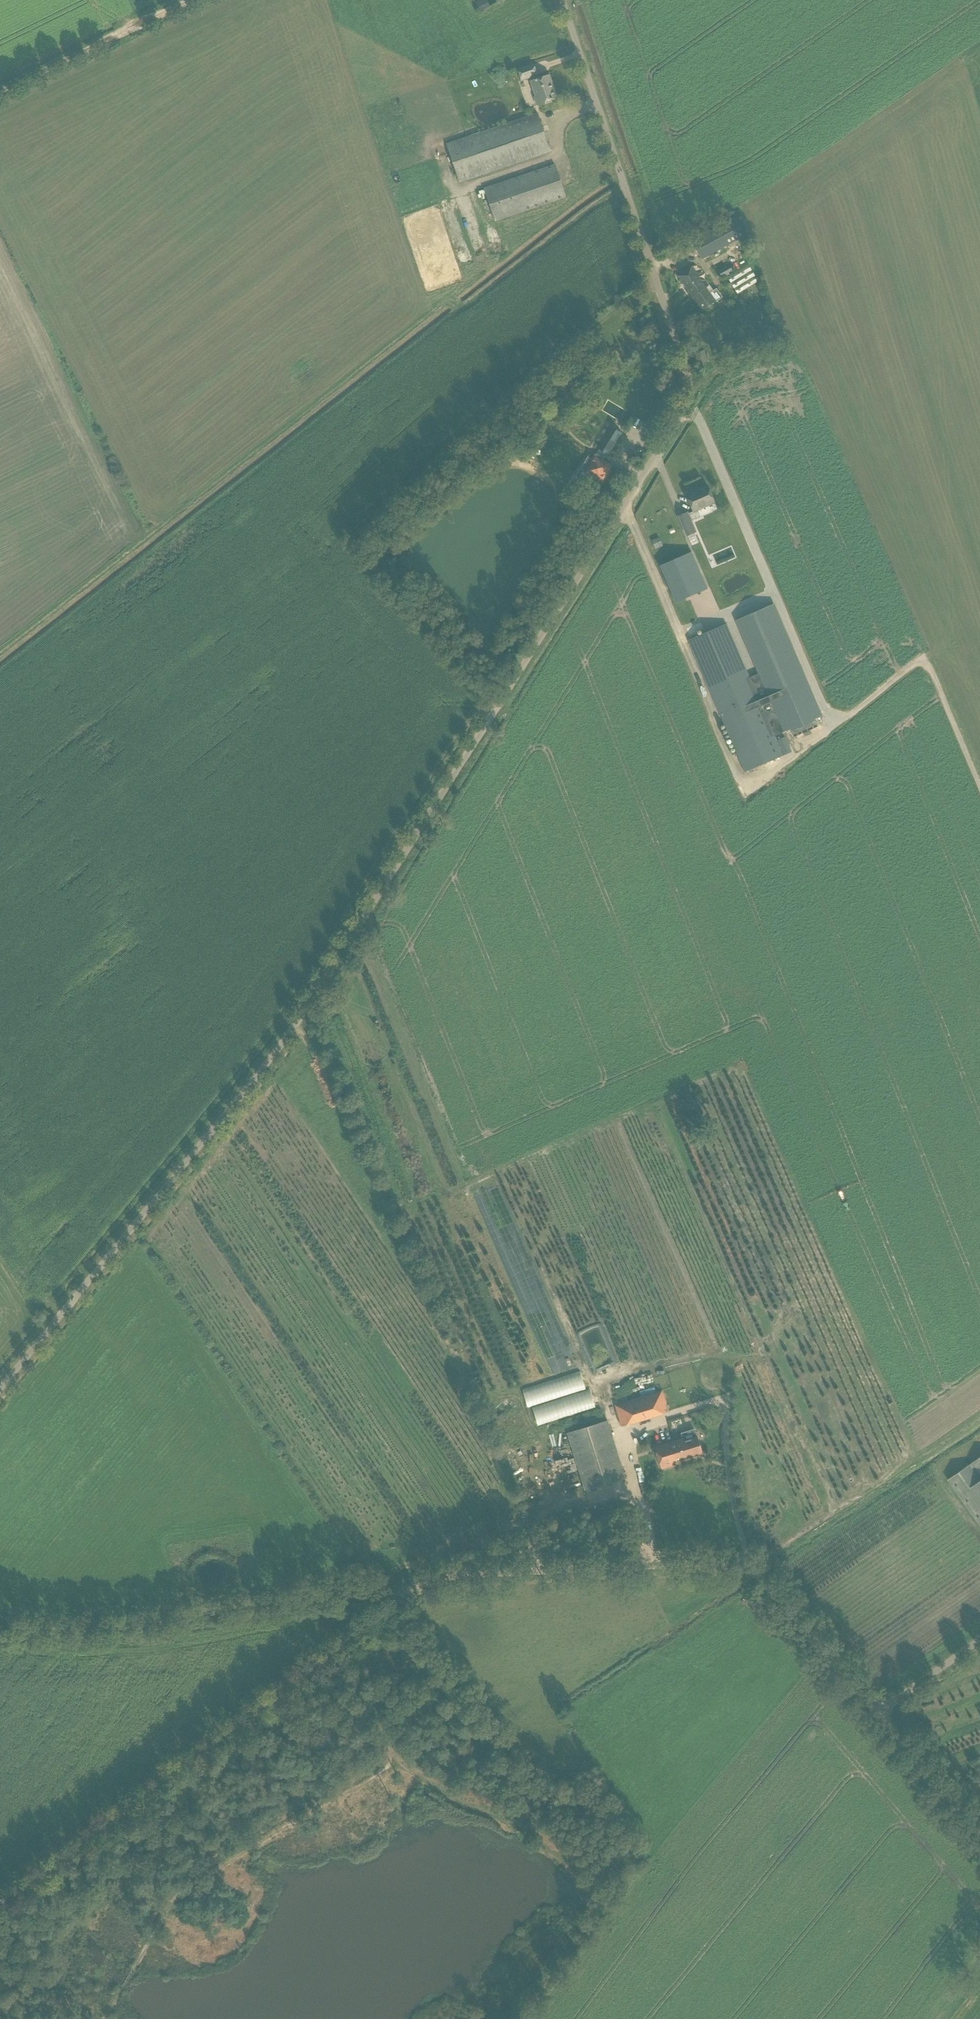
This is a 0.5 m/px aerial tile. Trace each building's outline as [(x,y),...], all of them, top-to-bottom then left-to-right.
[(475,3),(481,11),(485,9),(480,0),(475,3)] [(533,64),(523,67),(518,69),(522,80),(530,78),(531,82),(530,82),(536,97),(538,97),(540,104),(557,98),(549,75),(538,79),(536,75),(537,75),(533,64)] [(537,113),(528,116),(446,144),(459,182),(550,151),(537,113)] [(555,165),(545,168),(484,188),(495,221),(565,197),(555,165)] [(734,219),(701,237),(692,242),(701,260),(744,237),(734,219)] [(728,277),(737,294),(758,281),(748,264),(728,277)] [(725,267),(718,271),(722,278),(729,274),(727,272),(732,269),(730,266),(726,269),(725,267)] [(678,276),(702,311),(722,297),(716,288),(713,290),(705,280),(701,281),(691,267),(678,276)] [(541,408),(532,397),(522,406),(530,416),(541,408)] [(610,466),(602,461),(607,454),(608,455),(622,433),(611,427),(598,449),(601,451),(597,458),(594,456),(592,460),(587,457),(580,469),(590,475),(585,482),(594,488),(599,480),(601,481),(610,466)] [(687,536),(696,532),(691,521),(701,517),(698,510),(715,503),(707,486),(695,491),(694,490),(685,494),(693,512),(688,514),(687,512),(678,516),(687,536)] [(659,538),(653,541),(656,548),(662,545),(659,538)] [(373,539),(372,554),(385,554),(385,539),(373,539)] [(692,552),(660,566),(676,603),(708,589),(692,552)] [(773,604),(736,620),(759,674),(749,678),(755,691),(775,736),(783,732),(790,729),(794,737),(818,726),(815,718),(821,715),(773,604)] [(726,624),(688,641),(692,650),(745,772),(783,755),(775,736),(755,691),(749,678),(730,633),(726,624)] [(668,1411),(662,1390),(615,1405),(621,1426),(668,1411)] [(607,1420),(567,1433),(585,1491),(626,1478),(607,1420)] [(675,1461),(702,1453),(697,1437),(683,1441),(682,1439),(655,1447),(661,1468),(675,1464),(675,1461)] [(979,1526),(979,1457),(947,1480),(979,1526)]
